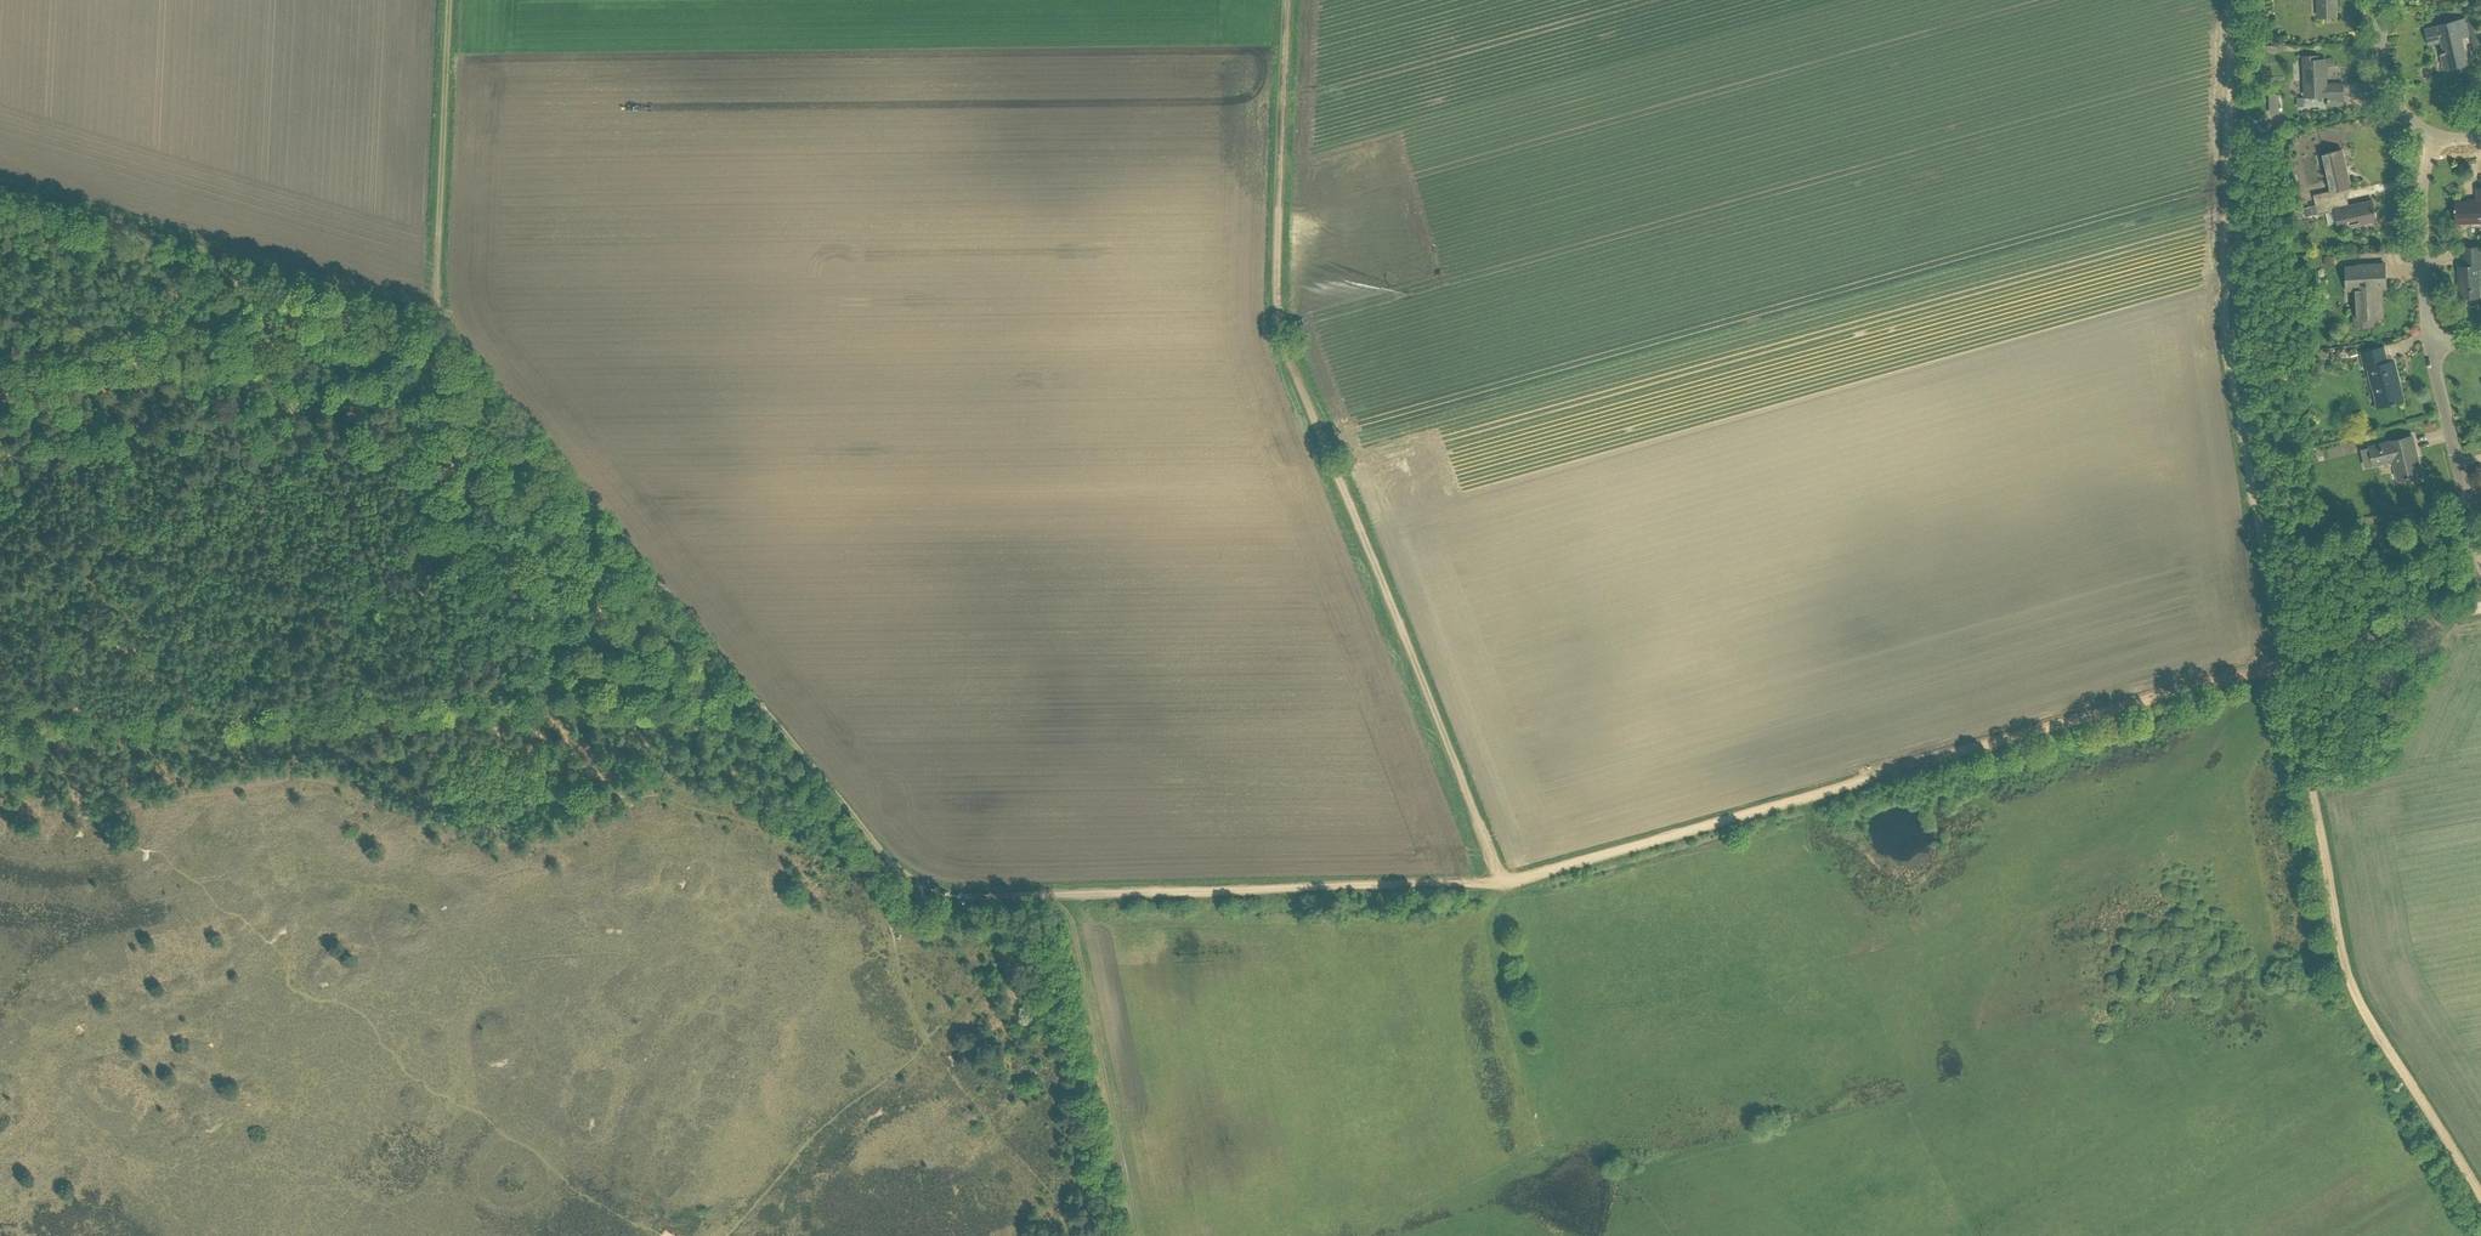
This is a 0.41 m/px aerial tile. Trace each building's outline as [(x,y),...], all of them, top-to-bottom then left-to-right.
[(2319,17),(2337,16),(2337,0),(2318,0),(2319,17)] [(2439,26),(2426,29),(2429,44),(2443,41),(2445,51),(2441,52),(2445,68),(2466,63),(2460,37),(2469,35),(2465,18),(2439,24),(2439,26)] [(2343,84),(2326,84),(2326,59),(2317,59),(2317,56),(2304,56),(2305,95),(2328,94),(2328,97),(2343,97),(2343,84)] [(2279,113),(2279,93),(2270,93),(2270,113),(2279,113)] [(2343,97),(2328,97),(2329,105),(2344,105),(2343,97)] [(2313,194),(2316,204),(2347,197),(2345,188),(2350,187),(2342,149),(2323,153),(2331,190),(2324,192),(2313,194)] [(2455,201),(2456,223),(2480,222),(2480,188),(2477,188),(2477,200),(2455,201)] [(2349,206),(2347,197),(2316,204),(2318,214),(2328,211),(2336,210),(2340,228),(2377,220),(2373,201),(2349,206)] [(2464,247),(2465,266),(2458,266),(2459,282),(2460,282),(2460,297),(2480,296),(2479,268),(2480,268),(2480,246),(2464,247)] [(2336,266),(2335,255),(2325,256),(2326,266),(2336,266)] [(2385,263),(2359,264),(2359,266),(2347,266),(2348,289),(2354,288),(2356,325),(2373,324),(2373,317),(2383,316),(2381,288),(2386,288),(2385,263)] [(2361,352),(2365,368),(2368,368),(2377,405),(2392,401),(2392,404),(2403,401),(2398,381),(2399,381),(2394,360),(2388,362),(2384,346),(2361,352)] [(2413,435),(2389,441),(2389,442),(2370,446),(2375,465),(2393,460),(2398,480),(2418,475),(2414,461),(2419,460),(2413,435)]
